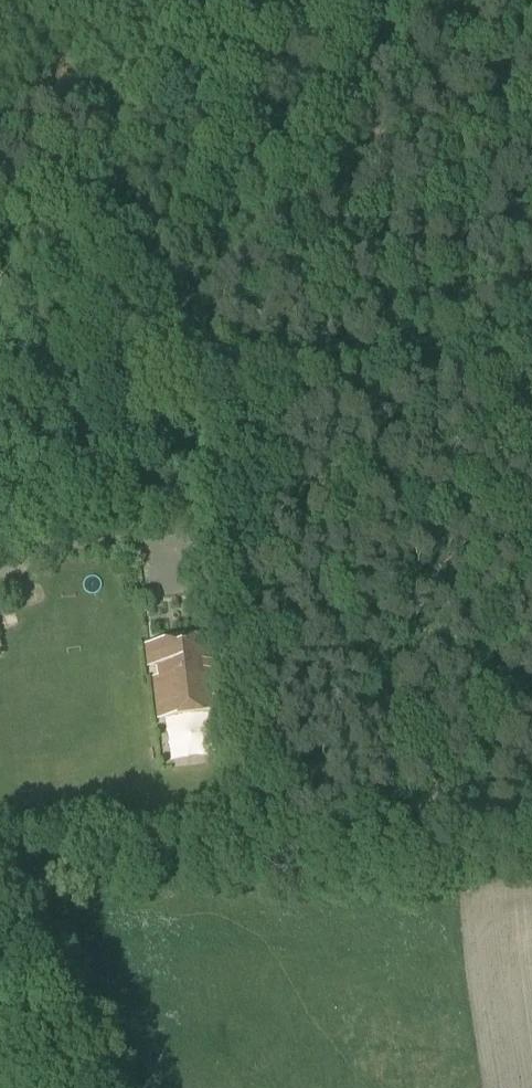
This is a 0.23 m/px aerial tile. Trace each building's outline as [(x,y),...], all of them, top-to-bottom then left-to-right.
[(217,638),(148,646),(150,668),(160,667),(161,678),(155,678),(160,720),(225,714),(217,638)]
